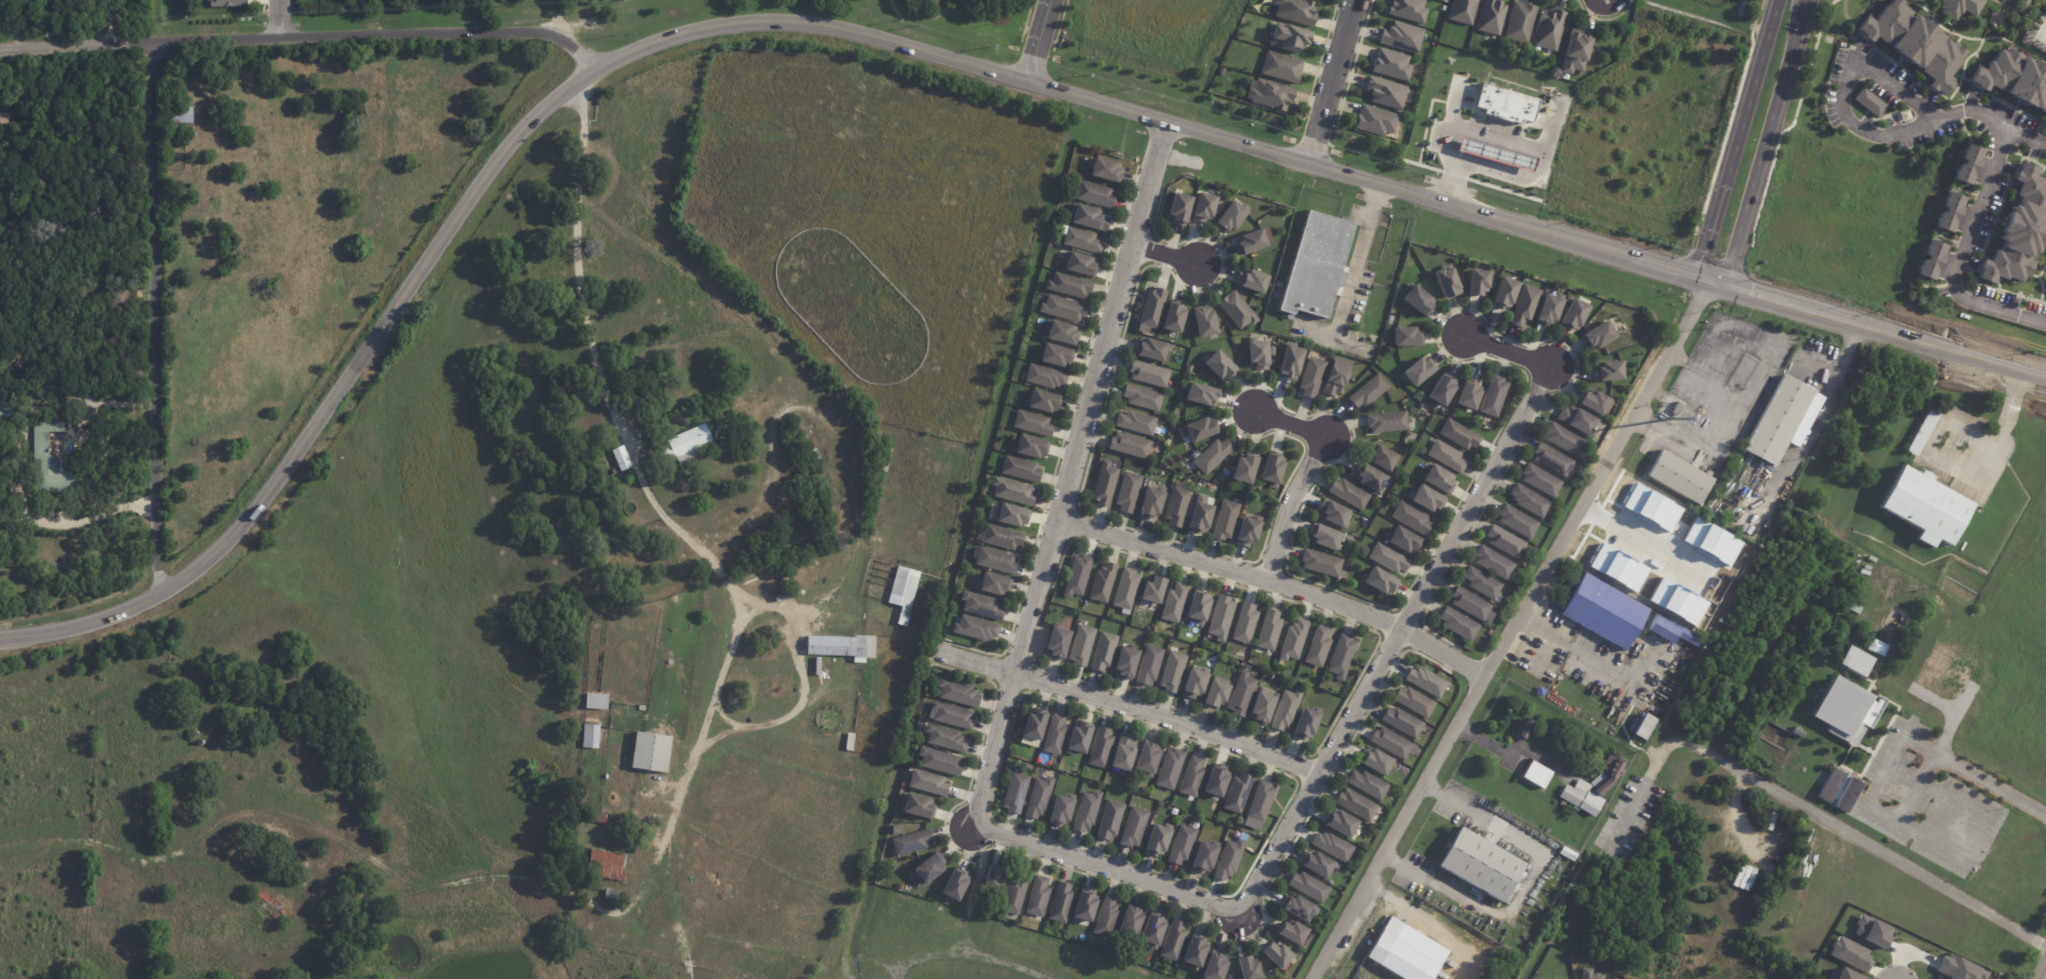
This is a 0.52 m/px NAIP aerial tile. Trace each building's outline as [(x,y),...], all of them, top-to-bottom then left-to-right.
[(206,3),(206,0),(247,0),(247,7),(211,8),(210,3),(206,3)] [(1270,4),(1271,0),(1301,0),(1313,4),(1311,11),(1310,14),(1314,16),(1309,29),(1273,16),(1276,6),(1270,4)] [(1422,24),(1426,8),(1422,7),(1424,0),(1391,0),(1387,15),(1422,24)] [(1446,20),(1451,0),(1476,0),(1469,27),(1446,20)] [(1474,31),(1482,0),(1500,0),(1498,5),(1505,7),(1497,38),(1474,31)] [(1862,33),(1888,0),(1896,0),(1962,52),(1933,89),(1862,33)] [(1933,3),(1935,0),(1976,0),(1979,2),(1972,13),(1963,7),(1956,18),(1933,3)] [(1514,2),(1535,8),(1525,45),(1502,38),(1512,2),(1514,2)] [(1554,11),(1565,14),(1555,51),(1531,45),(1541,10),(1550,13),(1551,10),(1554,11)] [(1423,29),(1392,21),(1390,30),(1382,27),(1377,43),(1416,54),(1423,29)] [(1309,34),(1306,46),(1304,45),(1303,49),(1301,48),(1300,53),(1295,52),(1295,54),(1277,49),(1278,47),(1271,45),(1271,43),(1271,41),(1271,39),(1270,39),(1273,25),(1283,28),(1284,25),(1310,33),(1309,34)] [(1578,31),(1582,32),(1581,36),(1590,38),(1583,72),(1573,70),(1572,76),(1561,73),(1564,58),(1562,58),(1568,34),(1572,35),(1573,30),(1578,31)] [(1993,46),(2045,72),(2045,121),(1974,86),(1993,46)] [(1370,72),(1407,82),(1411,66),(1406,64),(1408,56),(1377,48),(1370,72)] [(1302,62),(1298,74),(1297,74),(1296,76),(1297,77),(1295,85),(1259,75),(1265,51),(1302,62)] [(1400,110),(1406,86),(1367,76),(1364,92),(1371,93),(1369,102),(1400,110)] [(1293,91),(1290,104),(1285,102),(1282,113),(1271,110),(1271,109),(1248,102),(1249,101),(1244,99),(1247,89),(1252,91),(1256,79),(1294,90),(1293,91)] [(1480,82),(1537,98),(1530,122),(1520,119),(1518,124),(1482,113),(1483,109),(1473,107),(1480,82)] [(1861,87),(1885,106),(1875,118),(1852,99),(1861,87)] [(1398,116),(1392,136),(1384,134),(1382,138),(1353,130),(1357,116),(1359,116),(1362,106),(1398,116)] [(174,107),(193,107),(193,123),(170,123),(170,107),(174,107)] [(9,131),(0,131),(0,112),(3,112),(9,112),(9,131)] [(1458,136),(1534,158),(1531,171),(1454,149),(1458,136)] [(1965,144),(1982,150),(1969,184),(1953,178),(1965,144)] [(1122,172),(1119,182),(1092,175),(1097,156),(1119,162),(1118,168),(1122,169),(1122,172)] [(2016,170),(2045,181),(2045,216),(2023,282),(1982,268),(2016,170)] [(1114,191),(1113,193),(1119,195),(1115,209),(1072,198),(1075,185),(1079,187),(1081,180),(1114,189),(1114,191)] [(1174,193),(1189,197),(1182,226),(1169,223),(1170,221),(1167,221),(1168,219),(1166,219),(1167,215),(1164,215),(1170,192),(1174,193)] [(1946,192),(1962,198),(1950,232),(1933,226),(1946,192)] [(1208,196),(1216,198),(1210,220),(1207,220),(1206,224),(1193,221),(1194,216),(1191,216),(1198,193),(1208,196)] [(1248,208),(1229,233),(1225,230),(1223,233),(1210,223),(1228,200),(1239,208),(1242,203),(1248,208)] [(1078,203),(1101,209),(1100,214),(1105,215),(1104,216),(1110,218),(1106,231),(1073,222),(1076,213),(1070,211),(1072,202),(1078,204),(1078,203)] [(1340,219),(1353,224),(1341,267),(1345,268),(1343,275),(1340,274),(1336,287),(1338,288),(1336,296),(1333,295),(1325,319),(1294,309),(1292,316),(1289,315),(1288,320),(1283,318),(1284,312),(1273,309),(1302,208),(1340,219)] [(1097,236),(1096,239),(1105,241),(1101,255),(1063,245),(1068,226),(1098,234),(1097,236)] [(1260,229),(1265,246),(1239,255),(1234,242),(1239,240),(1237,235),(1259,227),(1260,229)] [(1927,240),(1944,246),(1931,280),(1915,274),(1927,240)] [(1071,251),(1094,257),(1092,262),(1097,263),(1093,277),(1066,270),(1069,261),(1062,259),(1065,251),(1071,252),(1071,251)] [(1460,293),(1455,295),(1454,292),(1441,297),(1430,271),(1449,263),(1461,292),(1460,293)] [(1474,270),(1487,271),(1485,291),(1479,291),(1478,296),(1465,295),(1468,269),(1474,270)] [(1268,277),(1261,295),(1235,286),(1240,273),(1246,275),(1248,270),(1268,277)] [(1094,284),(1091,295),(1088,294),(1087,300),(1046,289),(1048,281),(1052,282),(1055,272),(1094,283),(1094,284)] [(1509,280),(1517,283),(1509,304),(1511,305),(1509,308),(1505,307),(1504,310),(1495,307),(1495,305),(1489,303),(1499,277),(1509,280)] [(1431,302),(1430,304),(1432,306),(1425,317),(1421,314),(1421,315),(1398,298),(1409,282),(1433,300),(1431,302)] [(1540,291),(1529,321),(1523,320),(1520,329),(1508,324),(1523,285),(1540,291)] [(1155,288),(1164,291),(1153,329),(1135,324),(1145,288),(1151,290),(1152,287),(1155,288)] [(1217,302),(1230,291),(1231,292),(1233,290),(1257,321),(1251,326),(1248,322),(1238,330),(1216,303),(1217,302)] [(1563,295),(1551,324),(1545,322),(1545,325),(1531,319),(1541,293),(1553,298),(1555,292),(1563,295)] [(1088,307),(1085,317),(1082,316),(1080,323),(1040,312),(1042,303),(1047,304),(1049,294),(1088,305),(1088,307)] [(1170,299),(1182,303),(1181,306),(1184,307),(1177,333),(1157,328),(1165,301),(1169,302),(1170,299)] [(1576,302),(1587,307),(1578,327),(1579,327),(1577,331),(1572,329),(1571,332),(1559,326),(1560,324),(1558,323),(1569,299),(1576,302)] [(1204,309),(1209,308),(1215,334),(1195,338),(1189,310),(1203,307),(1203,309),(1204,309)] [(1055,320),(1077,326),(1076,331),(1080,332),(1076,346),(1049,338),(1051,329),(1045,327),(1048,319),(1054,321),(1055,320)] [(1612,332),(1615,337),(1594,349),(1592,345),(1587,348),(1579,335),(1604,320),(1612,332)] [(1417,330),(1417,332),(1421,332),(1421,346),(1390,346),(1390,327),(1417,327),(1417,330)] [(1133,352),(1136,342),(1140,343),(1141,338),(1171,346),(1169,354),(1162,352),(1159,363),(1132,356),(1133,352)] [(1265,370),(1255,370),(1255,366),(1252,366),(1252,362),(1247,362),(1246,342),(1265,341),(1266,365),(1269,365),(1269,370),(1265,370)] [(1073,353),(1070,364),(1067,363),(1065,368),(1042,361),(1046,342),(1074,349),(1073,353)] [(1303,350),(1295,376),(1297,377),(1296,382),(1279,377),(1279,374),(1277,374),(1285,345),(1303,350)] [(1235,372),(1228,380),(1224,376),(1220,380),(1217,377),(1216,378),(1199,362),(1213,348),(1236,371),(1235,372)] [(1348,362),(1337,394),(1333,392),(1331,397),(1319,393),(1332,356),(1348,362)] [(1325,363),(1312,400),(1300,395),(1302,390),(1297,388),(1308,357),(1325,363)] [(1428,359),(1435,369),(1410,388),(1398,373),(1416,359),(1419,362),(1423,359),(1424,361),(1427,358),(1428,359)] [(1169,371),(1164,390),(1128,380),(1130,374),(1127,373),(1130,360),(1169,371)] [(1619,362),(1620,379),(1593,381),(1592,367),(1599,367),(1598,361),(1619,360),(1619,362)] [(1068,376),(1065,386),(1060,385),(1058,391),(1025,382),(1030,363),(1069,374),(1068,376)] [(1443,373),(1454,380),(1453,382),(1457,384),(1442,408),(1425,397),(1441,371),(1443,373)] [(1362,407),(1359,404),(1354,408),(1346,398),(1376,373),(1388,387),(1363,408),(1362,407)] [(1493,375),(1503,379),(1502,381),(1507,384),(1495,418),(1477,411),(1491,374),(1493,375)] [(1783,376),(1813,392),(1813,393),(1824,398),(1807,431),(1808,432),(1807,435),(1805,434),(1797,448),(1786,442),(1773,467),(1767,465),(1766,467),(1760,464),(1762,461),(1741,451),(1781,374),(1783,376)] [(1467,379),(1478,383),(1477,387),(1480,388),(1471,411),(1453,404),(1463,377),(1467,379)] [(1216,392),(1217,393),(1216,398),(1218,399),(1216,403),(1213,402),(1211,407),(1206,406),(1183,400),(1188,382),(1217,390),(1216,392)] [(1161,394),(1157,412),(1125,405),(1126,399),(1120,398),(1124,384),(1161,394)] [(846,391),(839,398),(835,395),(842,387),(846,391)] [(1060,399),(1057,411),(1054,410),(1053,414),(1022,406),(1024,398),(1031,399),(1034,389),(1061,396),(1060,399)] [(1605,404),(1597,417),(1575,404),(1583,392),(1590,396),(1593,391),(1607,400),(1605,404)] [(12,418),(0,419),(0,403),(11,402),(11,406),(12,418)] [(1676,402),(1682,405),(1676,416),(1670,412),(1676,402)] [(1593,420),(1594,421),(1583,438),(1555,420),(1563,407),(1567,410),(1570,405),(1593,420)] [(1935,412),(1939,415),(1916,456),(1905,450),(1928,409),(1935,412)] [(1050,420),(1049,423),(1055,424),(1051,438),(1013,428),(1018,410),(1051,418),(1050,420)] [(1155,419),(1151,437),(1113,427),(1116,414),(1126,416),(1127,411),(1155,419)] [(1405,422),(1406,430),(1369,433),(1369,427),(1366,428),(1365,415),(1405,411),(1405,422)] [(1212,418),(1217,431),(1187,444),(1183,435),(1182,435),(1179,428),(1180,427),(1180,426),(1201,417),(1203,421),(1212,418)] [(69,432),(49,432),(49,456),(57,456),(57,459),(77,459),(77,486),(34,485),(34,481),(14,481),(14,463),(34,463),(34,419),(69,419),(69,432)] [(1479,439),(1473,450),(1468,447),(1465,451),(1437,435),(1446,419),(1479,438),(1479,439)] [(1580,449),(1575,458),(1543,439),(1546,434),(1544,432),(1550,421),(1584,441),(1580,449)] [(714,442),(666,463),(661,450),(670,445),(668,440),(706,423),(714,442)] [(1121,434),(1149,442),(1144,460),(1105,450),(1108,437),(1112,439),(1113,432),(1121,434)] [(1048,444),(1045,456),(1041,455),(1040,459),(1010,452),(1013,443),(1019,445),(1022,435),(1049,442),(1048,444)] [(1224,441),(1232,449),(1204,477),(1190,463),(1214,440),(1218,443),(1222,439),(1224,441)] [(1435,440),(1460,454),(1457,458),(1465,463),(1458,475),(1425,455),(1434,439),(1435,440)] [(1566,472),(1562,479),(1530,461),(1534,454),(1531,453),(1537,442),(1572,462),(1566,472)] [(1391,465),(1386,473),(1369,462),(1371,458),(1366,454),(1372,443),(1396,456),(1391,465)] [(632,467),(622,472),(613,452),(624,446),(633,467),(632,467)] [(1197,454),(1191,459),(1188,455),(1193,450),(1197,454)] [(1710,482),(1697,505),(1646,475),(1660,450),(1704,475),(1706,470),(1712,473),(1709,477),(1712,479),(1710,482)] [(1246,453),(1257,457),(1248,486),(1228,480),(1235,458),(1240,459),(1241,454),(1243,455),(1244,452),(1246,453)] [(1268,452),(1279,456),(1279,459),(1284,460),(1274,489),(1267,487),(1268,484),(1255,480),(1264,453),(1267,454),(1268,452)] [(1038,466),(1037,469),(1043,470),(1039,483),(1002,473),(1007,455),(1039,464),(1038,466)] [(1117,470),(1106,509),(1094,505),(1094,504),(1092,503),(1092,501),(1088,500),(1100,460),(1109,463),(1107,468),(1117,470)] [(1380,486),(1376,494),(1356,482),(1358,478),(1354,475),(1361,463),(1385,477),(1380,486)] [(1555,493),(1551,499),(1520,481),(1523,476),(1520,474),(1526,463),(1560,483),(1555,493)] [(1452,479),(1451,482),(1454,483),(1447,495),(1443,493),(1442,495),(1418,482),(1427,464),(1453,478),(1452,479)] [(1909,469),(1918,474),(1917,475),(1918,476),(1919,471),(1923,472),(1927,474),(1931,478),(1926,480),(1929,482),(1929,481),(1972,504),(1949,546),(1936,539),(1932,549),(1914,539),(1919,530),(1877,507),(1901,465),(1909,469)] [(1141,477),(1130,515),(1117,511),(1119,506),(1114,504),(1123,472),(1141,477)] [(1025,484),(1036,487),(1034,493),(1037,494),(1034,507),(994,496),(997,486),(993,485),(995,476),(1025,484)] [(1785,476),(1792,480),(1785,492),(1779,488),(1785,476)] [(1327,490),(1333,480),(1338,483),(1340,479),(1369,495),(1359,513),(1325,493),(1327,490)] [(1542,513),(1539,519),(1513,504),(1515,502),(1511,500),(1512,497),(1508,494),(1514,483),(1548,503),(1542,513)] [(1443,501),(1437,512),(1434,510),(1432,514),(1427,512),(1426,513),(1405,502),(1406,501),(1404,500),(1407,495),(1409,496),(1415,485),(1443,501)] [(1173,487),(1189,491),(1178,529),(1165,525),(1167,519),(1162,518),(1172,486),(1173,487)] [(1164,489),(1155,519),(1148,517),(1147,519),(1134,515),(1142,488),(1154,492),(1155,487),(1164,489)] [(1232,503),(1238,505),(1228,540),(1222,538),(1221,542),(1209,538),(1221,500),(1232,503)] [(1340,527),(1340,528),(1321,519),(1323,515),(1318,512),(1324,500),(1348,511),(1344,520),(1350,523),(1347,530),(1340,527)] [(1426,517),(1424,521),(1429,524),(1423,536),(1389,517),(1398,500),(1427,516),(1426,517)] [(1202,505),(1210,507),(1203,529),(1206,529),(1205,533),(1197,531),(1196,533),(1194,532),(1194,534),(1186,532),(1186,530),(1184,529),(1192,502),(1202,505)] [(1005,504),(1030,511),(1026,524),(1022,523),(1021,528),(998,522),(1003,503),(1005,504)] [(1531,534),(1527,540),(1496,522),(1499,516),(1496,515),(1503,504),(1537,523),(1531,534)] [(1250,545),(1247,544),(1246,548),(1233,545),(1234,541),(1232,540),(1239,517),(1251,520),(1252,515),(1260,517),(1252,545),(1250,545)] [(1026,536),(1023,547),(1015,545),(1014,550),(983,542),(988,524),(1026,534),(1026,536)] [(1336,543),(1333,551),(1311,543),(1313,538),(1309,537),(1314,524),(1339,534),(1336,543)] [(1488,541),(1489,539),(1484,537),(1490,525),(1524,544),(1515,560),(1486,544),(1488,541)] [(1421,542),(1415,552),(1412,550),(1409,554),(1405,552),(1404,554),(1384,543),(1385,540),(1383,540),(1386,536),(1388,537),(1394,526),(1421,541),(1421,542)] [(1408,563),(1402,574),(1397,571),(1395,575),(1366,558),(1376,542),(1409,561),(1408,563)] [(1513,565),(1504,581),(1472,563),(1475,557),(1472,556),(1479,545),(1513,565)] [(1008,554),(1016,556),(1015,562),(1018,563),(1014,575),(976,564),(981,546),(1008,554)] [(1339,567),(1338,571),(1345,573),(1343,580),(1301,568),(1302,562),(1300,561),(1303,549),(1341,560),(1339,567)] [(1083,555),(1094,558),(1082,596),(1073,593),(1072,598),(1064,596),(1075,556),(1081,557),(1081,554),(1083,555)] [(1107,562),(1118,566),(1107,604),(1089,599),(1098,571),(1100,572),(1102,567),(1104,568),(1106,562),(1107,562)] [(766,570),(776,563),(783,576),(775,582),(766,570)] [(899,566),(922,573),(912,609),(911,609),(909,617),(911,617),(908,627),(899,625),(903,607),(889,603),(899,566)] [(1496,594),(1492,601),(1466,586),(1469,582),(1461,577),(1467,566),(1501,585),(1496,594)] [(1125,567),(1137,571),(1136,574),(1141,576),(1130,616),(1121,613),(1123,609),(1113,606),(1125,567)] [(1397,583),(1391,593),(1387,591),(1385,595),(1381,593),(1380,594),(1360,583),(1369,567),(1397,582),(1397,583)] [(1011,581),(1007,594),(1003,593),(1002,598),(974,590),(977,581),(982,583),(985,573),(1011,580),(1011,581)] [(1647,611),(1624,652),(1560,615),(1584,573),(1648,610),(1647,611)] [(1165,578),(1169,579),(1162,605),(1142,599),(1148,578),(1154,580),(1155,575),(1165,578)] [(1178,582),(1190,586),(1179,624),(1161,619),(1170,590),(1174,591),(1177,582),(1178,582)] [(1452,606),(1449,604),(1452,598),(1449,597),(1455,586),(1490,606),(1487,611),(1493,614),(1487,623),(1482,620),(1481,622),(1452,606)] [(1197,588),(1206,590),(1205,592),(1210,594),(1210,595),(1213,596),(1212,599),(1213,599),(1206,622),(1203,621),(1202,626),(1194,623),(1195,618),(1188,616),(1196,588),(1197,588)] [(1001,606),(1000,608),(1005,609),(1002,621),(964,611),(966,601),(962,600),(964,590),(998,600),(997,603),(1001,604),(1001,606)] [(1220,595),(1232,598),(1231,602),(1237,604),(1225,644),(1217,642),(1218,637),(1207,633),(1219,595),(1220,595)] [(1245,602),(1257,606),(1255,611),(1260,613),(1250,644),(1232,639),(1244,601),(1245,602)] [(1441,624),(1443,621),(1437,618),(1444,607),(1477,626),(1468,642),(1440,626),(1441,624)] [(1269,609),(1280,613),(1279,619),(1284,620),(1274,652),(1257,647),(1268,609),(1269,609)] [(1684,641),(1673,635),(1668,645),(1643,630),(1653,613),(1700,640),(1695,648),(1684,641)] [(1000,628),(997,637),(992,636),(991,640),(986,639),(985,641),(953,632),(955,624),(960,625),(962,616),(1000,626),(1000,628)] [(1299,618),(1311,622),(1299,660),(1289,657),(1287,661),(1279,659),(1290,626),(1292,627),(1294,622),(1297,623),(1298,618),(1299,618)] [(1079,624),(1097,629),(1087,667),(1075,664),(1075,661),(1069,660),(1079,624)] [(1055,626),(1073,632),(1066,659),(1063,659),(1063,661),(1050,657),(1051,654),(1046,653),(1054,626),(1055,626)] [(1319,626),(1331,630),(1328,639),(1333,641),(1322,669),(1305,662),(1319,626)] [(1120,636),(1111,669),(1106,667),(1104,672),(1092,669),(1102,631),(1120,636)] [(1342,634),(1353,638),(1352,641),(1358,643),(1344,683),(1336,680),(1337,675),(1328,672),(1341,634),(1342,634)] [(875,637),(875,659),(865,659),(865,660),(854,659),(855,657),(807,655),(807,637),(854,639),(854,637),(875,637)] [(1883,656),(1887,645),(1870,639),(1866,650),(1883,656)] [(1165,649),(1156,682),(1150,680),(1149,686),(1136,683),(1147,644),(1165,649)] [(1123,646),(1143,652),(1135,679),(1132,678),(1132,681),(1119,677),(1120,674),(1115,673),(1123,646)] [(1871,667),(1864,679),(1839,665),(1849,646),(1874,660),(1871,667)] [(1170,651),(1188,656),(1177,695),(1165,691),(1166,688),(1159,686),(1170,651)] [(1212,675),(1204,698),(1197,696),(1196,700),(1183,695),(1192,667),(1201,670),(1202,666),(1211,669),(1210,674),(1212,675)] [(1449,684),(1440,699),(1406,680),(1412,669),(1417,672),(1419,669),(1422,671),(1424,668),(1449,683),(1449,684)] [(1243,670),(1250,672),(1248,676),(1258,680),(1245,717),(1233,713),(1234,711),(1228,709),(1242,669),(1243,670)] [(1232,686),(1226,702),(1223,701),(1222,705),(1219,704),(1218,708),(1205,703),(1215,675),(1229,680),(1228,684),(1232,686)] [(1865,695),(1870,698),(1869,699),(1876,703),(1879,697),(1886,701),(1870,729),(1868,728),(1858,747),(1856,745),(1855,747),(1826,731),(1828,727),(1810,717),(1832,677),(1865,695)] [(982,698),(979,708),(940,698),(943,688),(938,687),(941,678),(974,687),(973,690),(978,691),(977,695),(982,696),(982,698)] [(1537,686),(1545,690),(1541,698),(1533,694),(1537,686)] [(1279,698),(1270,725),(1268,724),(1267,726),(1254,722),(1256,718),(1251,717),(1261,687),(1273,691),(1271,695),(1275,697),(1276,694),(1280,695),(1279,698)] [(1395,699),(1401,688),(1406,691),(1408,687),(1438,703),(1428,719),(1394,700),(1395,699)] [(1304,692),(1293,725),(1290,724),(1289,728),(1285,726),(1283,731),(1272,727),(1285,690),(1294,693),(1296,689),(1304,692)] [(609,695),(608,710),(587,709),(588,694),(609,695)] [(966,709),(974,712),(973,718),(976,719),(973,731),(930,719),(934,701),(966,709)] [(1324,714),(1316,736),(1313,735),(1312,739),(1308,737),(1306,741),(1293,736),(1303,707),(1313,710),(1314,707),(1322,710),(1321,713),(1324,714)] [(1383,719),(1389,708),(1394,711),(1397,707),(1426,723),(1417,740),(1383,720),(1383,719)] [(1037,709),(1049,712),(1048,715),(1051,715),(1043,742),(1023,737),(1029,711),(1034,712),(1035,709),(1037,709)] [(1055,713),(1066,717),(1064,726),(1069,727),(1060,756),(1043,751),(1054,713),(1055,713)] [(1650,720),(1638,740),(1627,734),(1638,713),(1650,720)] [(1533,723),(1524,739),(1516,734),(1525,718),(1533,723)] [(1082,722),(1094,725),(1093,727),(1096,728),(1088,755),(1076,752),(1074,756),(1066,753),(1075,723),(1080,725),(1081,721),(1082,722)] [(964,738),(964,740),(969,742),(966,755),(928,744),(930,734),(926,733),(928,724),(961,733),(960,736),(964,737),(964,738)] [(601,727),(600,750),(584,750),(585,726),(601,727)] [(1389,730),(1415,744),(1405,761),(1371,741),(1377,730),(1380,731),(1383,726),(1389,730)] [(1100,727),(1113,731),(1111,736),(1115,737),(1106,770),(1087,764),(1099,727),(1100,727)] [(673,737),(669,774),(633,770),(638,733),(673,737)] [(856,734),(854,752),(847,751),(849,733),(856,734)] [(1123,734),(1133,737),(1132,740),(1138,742),(1135,750),(1137,751),(1130,773),(1127,772),(1125,776),(1117,773),(1119,769),(1112,767),(1122,734),(1123,734)] [(1146,740),(1156,743),(1155,745),(1159,747),(1157,751),(1162,752),(1155,775),(1152,774),(1151,778),(1142,776),(1144,772),(1136,769),(1145,740),(1146,740)] [(952,755),(962,758),(961,764),(963,765),(960,777),(922,767),(924,757),(920,756),(922,747),(952,755)] [(1377,749),(1397,761),(1387,777),(1359,761),(1366,750),(1369,751),(1371,747),(1376,750),(1377,749)] [(1175,749),(1186,753),(1173,790),(1155,783),(1168,750),(1173,752),(1174,748),(1175,749)] [(1565,785),(1565,784),(1572,788),(1578,778),(1590,785),(1590,784),(1589,782),(1601,772),(1599,771),(1608,755),(1623,765),(1621,769),(1624,770),(1620,776),(1619,775),(1616,780),(1612,780),(1610,783),(1612,784),(1598,797),(1603,800),(1592,817),(1558,796),(1565,785)] [(1194,756),(1205,760),(1202,770),(1206,771),(1196,799),(1179,793),(1192,756),(1194,756)] [(1551,773),(1542,789),(1521,777),(1530,761),(1551,773)] [(1216,764),(1228,769),(1227,771),(1229,772),(1229,773),(1231,773),(1230,777),(1232,777),(1224,799),(1205,792),(1216,764)] [(1829,804),(1843,773),(1830,767),(1816,798),(1829,804)] [(946,779),(945,783),(950,785),(946,798),(909,788),(914,770),(946,778),(946,779)] [(1348,781),(1354,770),(1362,775),(1365,771),(1391,786),(1382,802),(1348,783),(1348,781)] [(1032,777),(1021,816),(1008,813),(1009,810),(1003,808),(1013,772),(1032,777)] [(1243,774),(1255,778),(1242,815),(1224,808),(1235,777),(1239,778),(1241,773),(1243,774)] [(1055,779),(1046,813),(1044,812),(1043,816),(1038,815),(1037,820),(1025,817),(1036,778),(1045,781),(1047,777),(1055,779)] [(1845,813),(1862,784),(1849,777),(1832,806),(1845,813)] [(1261,780),(1272,784),(1271,787),(1277,789),(1264,824),(1246,817),(1260,780),(1261,780)] [(1355,792),(1379,806),(1369,823),(1335,803),(1342,792),(1344,793),(1347,788),(1355,792)] [(1103,793),(1094,826),(1090,825),(1089,830),(1086,829),(1085,834),(1073,831),(1083,792),(1093,795),(1094,791),(1103,793)] [(931,803),(930,806),(935,807),(932,820),(904,813),(907,803),(902,801),(904,793),(932,800),(931,803)] [(1076,801),(1069,823),(1067,822),(1065,827),(1061,826),(1060,828),(1049,825),(1057,795),(1065,798),(1066,793),(1074,796),(1073,800),(1076,801)] [(1126,805),(1117,836),(1111,835),(1109,841),(1097,838),(1108,799),(1126,805)] [(1144,810),(1150,812),(1140,847),(1134,845),(1133,849),(1120,845),(1132,806),(1144,810)] [(1341,811),(1361,823),(1352,839),(1323,823),(1330,812),(1333,814),(1336,808),(1341,811)] [(609,814),(608,824),(590,823),(591,813),(609,814)] [(1173,832),(1165,854),(1162,853),(1161,856),(1157,854),(1155,858),(1144,854),(1154,825),(1162,828),(1163,824),(1171,827),(1170,831),(1173,832)] [(1191,827),(1199,830),(1188,863),(1183,861),(1181,866),(1168,861),(1181,824),(1191,827)] [(894,825),(902,825),(902,835),(894,835),(894,825)] [(1478,837),(1524,864),(1501,903),(1437,866),(1460,827),(1478,837)] [(930,831),(933,842),(928,844),(929,849),(897,857),(892,839),(930,829),(930,831)] [(1330,833),(1356,848),(1347,864),(1312,844),(1318,833),(1323,836),(1325,833),(1329,835),(1330,833)] [(1247,842),(1236,875),(1233,874),(1231,878),(1227,877),(1226,882),(1214,878),(1227,841),(1237,844),(1238,840),(1247,842)] [(1205,873),(1192,868),(1202,842),(1209,844),(1211,841),(1218,843),(1216,847),(1219,848),(1211,870),(1209,870),(1208,873),(1206,872),(1205,873)] [(1561,846),(1575,854),(1571,861),(1557,853),(1561,846)] [(592,849),(627,854),(623,881),(588,876),(592,849)] [(1318,852),(1338,864),(1329,880),(1300,864),(1306,853),(1310,855),(1312,851),(1317,853),(1318,852)] [(939,852),(945,860),(943,862),(944,863),(943,864),(945,866),(943,868),(944,870),(927,885),(925,883),(920,886),(915,880),(920,876),(915,870),(938,852),(939,852)] [(957,868),(966,872),(965,875),(969,877),(967,881),(970,882),(960,903),(942,894),(956,867),(957,868)] [(991,867),(1003,870),(1001,878),(1007,880),(1002,897),(983,891),(990,867),(991,867)] [(1289,884),(1296,873),(1300,875),(1302,872),(1332,888),(1323,905),(1314,900),(1315,899),(1294,887),(1294,888),(1289,885),(1289,884)] [(1018,875),(1031,879),(1020,917),(1001,911),(1012,874),(1018,875)] [(1038,875),(1049,879),(1047,888),(1052,890),(1044,919),(1026,914),(1037,875),(1038,875)] [(1060,882),(1071,886),(1070,892),(1076,893),(1066,925),(1048,920),(1059,882),(1060,882)] [(606,888),(623,890),(621,900),(605,898),(606,888)] [(291,916),(285,925),(250,898),(256,889),(291,916)] [(1084,889),(1094,892),(1093,895),(1095,895),(1095,897),(1097,897),(1096,900),(1099,901),(1092,924),(1074,919),(1082,889),(1084,889)] [(1107,896),(1117,900),(1116,905),(1119,906),(1117,911),(1120,911),(1110,940),(1093,934),(1106,896),(1107,896)] [(1309,926),(1285,912),(1292,899),(1295,901),(1298,897),(1319,909),(1319,910),(1320,910),(1316,917),(1314,917),(1309,926)] [(1129,906),(1142,910),(1141,915),(1145,917),(1138,938),(1120,932),(1129,906)] [(1151,914),(1161,918),(1161,916),(1164,917),(1163,918),(1166,919),(1165,922),(1168,923),(1159,946),(1157,945),(1155,949),(1147,946),(1148,942),(1141,939),(1150,914),(1151,914)] [(1848,934),(1858,914),(1889,929),(1879,949),(1848,934)] [(1175,918),(1187,922),(1185,928),(1189,930),(1177,961),(1160,955),(1174,918),(1175,918)] [(1311,931),(1301,948),(1278,935),(1286,922),(1293,926),(1295,922),(1311,931)] [(1835,934),(1865,950),(1863,954),(1870,957),(1862,972),(1825,953),(1835,934)] [(1193,937),(1203,941),(1204,939),(1206,940),(1206,941),(1208,942),(1207,945),(1210,946),(1202,968),(1199,967),(1197,970),(1191,968),(1192,964),(1184,961),(1193,937)] [(1423,963),(1413,978),(1393,978),(1373,966),(1389,941),(1400,948),(1423,963)] [(1278,947),(1281,944),(1295,956),(1282,971),(1262,953),(1272,942),(1278,948),(1278,947)] [(1229,962),(1224,978),(1207,978),(1204,978),(1212,951),(1213,952),(1226,956),(1225,960),(1229,962)] [(1944,952),(1935,972),(1949,978),(1975,978),(1976,978),(1984,978),(1987,972),(1944,952)] [(1260,965),(1264,978),(1243,978),(1238,962),(1253,957),(1255,966),(1256,966),(1260,965)] [(1859,977),(1858,978),(1829,978),(1836,966),(1859,977)] [(1602,973),(1590,973),(1591,968),(1581,968),(1580,978),(1602,978),(1602,973)]
